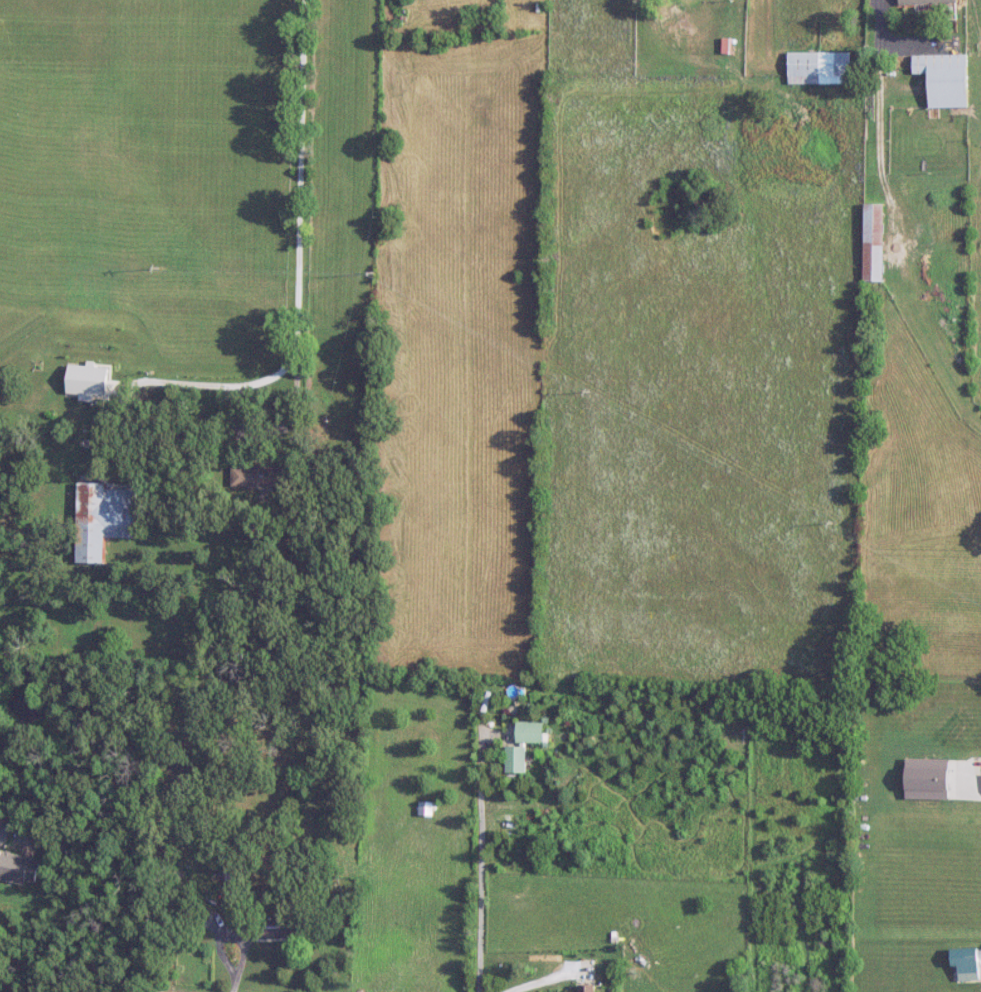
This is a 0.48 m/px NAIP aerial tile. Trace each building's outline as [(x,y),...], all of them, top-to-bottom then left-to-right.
[(852,53),(790,53),(790,84),(852,84),(852,53)] [(931,108),(971,107),(970,55),(914,56),(914,74),(931,74),(931,108)] [(885,283),(885,205),(865,205),(865,283),(885,283)] [(257,487),(281,487),(281,465),(257,465),(257,487)] [(105,564),(105,538),(136,538),(136,489),(105,489),(105,483),(78,483),(77,564),(105,564)] [(517,743),(546,743),(546,722),(517,722),(517,743)] [(506,774),(527,774),(527,747),(506,747),(506,774)] [(36,887),(43,861),(5,852),(12,823),(0,820),(0,878),(36,887)] [(258,914),(258,938),(301,938),(301,914),(258,914)] [(960,980),(980,980),(980,964),(960,964),(960,980)]
